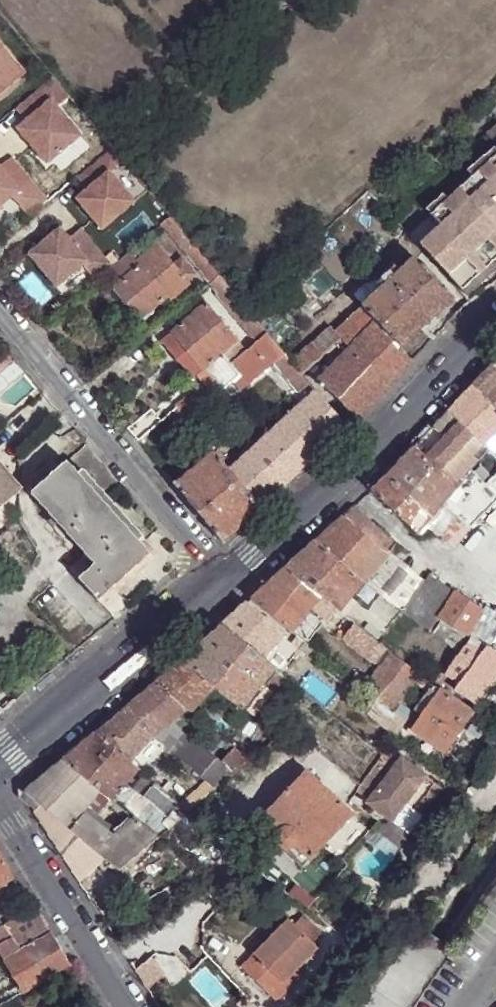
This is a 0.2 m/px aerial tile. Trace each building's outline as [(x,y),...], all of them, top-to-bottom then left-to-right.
[(22,74),(0,50),(0,92),(22,74)] [(51,77),(15,108),(23,117),(14,125),(43,160),(48,156),(77,132),(54,104),(65,93),(51,77)] [(488,135),(495,144),(495,143),(495,129),(488,135)] [(88,145),(77,132),(48,156),(60,169),(88,145)] [(111,148),(77,177),(88,190),(77,199),(102,230),(134,203),(109,173),(123,162),(111,148)] [(471,180),(495,159),(495,157),(491,152),(466,173),(471,180)] [(417,245),(460,291),(495,260),(495,159),(471,180),(446,202),(428,217),(438,228),(417,245)] [(0,176),(0,206),(9,199),(11,197),(29,217),(48,201),(23,171),(11,181),(4,172),(0,176)] [(365,190),(356,199),(360,204),(365,199),(372,206),(376,202),(365,190)] [(441,196),(423,211),(428,217),(446,202),(441,196)] [(0,206),(0,231),(21,214),(9,199),(0,206)] [(162,226),(210,284),(219,277),(170,219),(162,226)] [(59,229),(29,254),(57,288),(83,266),(95,281),(113,266),(82,228),(68,239),(59,229)] [(157,230),(148,238),(151,243),(161,235),(157,230)] [(189,286),(187,283),(175,268),(157,247),(139,262),(141,265),(126,279),(152,310),(167,297),(171,301),(189,286)] [(122,282),(126,279),(141,265),(139,262),(131,253),(111,269),(122,282)] [(341,339),(340,340),(348,349),(349,347),(373,323),(399,349),(453,299),(414,258),(392,277),(388,272),(381,279),(384,283),(334,332),(341,339)] [(175,268),(187,283),(195,276),(182,261),(175,268)] [(243,305),(219,277),(210,284),(258,342),(267,334),(243,305)] [(205,369),(221,355),(237,343),(205,305),(171,333),(173,336),(200,369),(202,371),(205,369)] [(373,323),(349,347),(386,388),(410,362),(399,349),(373,323)] [(329,327),(310,345),(320,357),(327,352),(340,340),(341,339),(334,332),(329,327)] [(267,334),(258,342),(230,366),(240,377),(237,379),(244,388),(276,362),(284,356),(267,334)] [(200,369),(173,336),(164,344),(191,376),(200,369)] [(340,340),(327,352),(336,362),(348,350),(348,349),(340,340)] [(310,345),(291,363),(300,373),(301,373),(306,369),(320,357),(310,345)] [(318,381),(356,420),(386,388),(349,347),(348,349),(348,350),(336,362),(318,381)] [(240,377),(230,366),(221,355),(205,369),(223,391),(229,386),(237,379),(240,377)] [(291,363),(284,356),(276,362),(288,377),(285,379),(298,395),(310,385),(306,379),(301,373),(300,373),(291,363)] [(481,375),(495,391),(495,367),(492,364),(481,375)] [(306,369),(301,373),(306,379),(311,375),(306,369)] [(470,386),(495,414),(495,391),(481,375),(470,386)] [(244,388),(237,379),(229,386),(236,395),(244,388)] [(236,395),(229,386),(223,391),(231,399),(236,395)] [(447,411),(483,447),(484,446),(495,434),(495,414),(470,386),(447,411)] [(218,451),(214,454),(227,470),(259,509),(347,429),(317,392),(232,467),(218,451)] [(150,409),(126,428),(138,442),(161,422),(150,409)] [(188,425),(186,421),(176,410),(166,418),(179,432),(188,425)] [(431,427),(411,448),(455,484),(471,470),(490,453),(484,446),(483,447),(447,411),(431,427)] [(386,477),(370,491),(415,534),(445,500),(457,485),(455,484),(411,448),(398,464),(386,477)] [(213,453),(173,485),(222,544),(259,509),(227,470),(214,454),(213,453)] [(124,578),(139,564),(140,546),(101,501),(66,461),(49,476),(46,472),(35,480),(39,485),(31,492),(30,495),(51,518),(46,522),(59,537),(64,533),(83,555),(93,565),(77,579),(96,602),(124,578)] [(12,480),(0,466),(0,490),(12,480)] [(471,470),(455,484),(457,485),(483,508),(490,500),(481,491),(487,486),(471,470)] [(12,481),(2,489),(10,498),(20,490),(12,481)] [(457,485),(445,500),(471,522),(483,508),(457,485)] [(353,506),(341,517),(386,555),(389,552),(396,545),(353,506)] [(341,517),(315,541),(363,581),(386,599),(404,612),(417,593),(418,589),(419,585),(418,581),(417,576),(407,567),(399,560),(389,552),(386,555),(341,517)] [(315,541),(285,568),(319,596),(326,601),(337,610),(363,581),(315,541)] [(396,545),(389,552),(399,560),(406,553),(396,545)] [(93,565),(83,555),(67,568),(77,579),(93,565)] [(285,568),(251,599),(291,631),(312,605),(318,611),(337,626),(346,617),(337,610),(326,601),(319,596),(285,568)] [(428,576),(424,581),(417,592),(417,593),(427,600),(440,583),(428,576)] [(337,610),(346,617),(359,628),(361,630),(376,610),(386,599),(363,581),(337,610)] [(440,583),(427,600),(423,605),(438,617),(454,593),(440,583)] [(438,617),(452,628),(466,636),(482,610),(477,606),(455,592),(454,593),(438,617)] [(427,600),(417,593),(404,612),(413,619),(432,634),(442,641),(452,628),(438,617),(423,605),(427,600)] [(246,603),(221,625),(263,660),(272,667),(292,643),(284,636),(285,635),(246,603)] [(466,636),(470,640),(486,648),(495,636),(495,615),(479,604),(477,606),(482,610),(466,636)] [(376,610),(361,630),(379,644),(382,647),(397,627),(376,610)] [(403,632),(424,646),(432,634),(413,619),(403,632)] [(221,625),(182,662),(213,687),(222,694),(227,698),(240,708),(242,706),(262,682),(273,668),(272,667),(263,660),(221,625)] [(376,670),(362,688),(390,711),(397,703),(417,676),(408,668),(391,654),(382,647),(379,644),(361,630),(359,628),(344,644),(376,670)] [(424,646),(408,668),(417,676),(430,686),(435,678),(466,636),(452,628),(442,641),(432,634),(424,646)] [(486,648),(480,658),(467,674),(486,690),(495,677),(495,636),(486,648)] [(486,648),(470,640),(464,647),(480,658),(486,648)] [(316,651),(311,647),(307,651),(312,655),(316,651)] [(467,674),(480,658),(464,647),(443,675),(459,685),(467,674)] [(182,662),(159,680),(188,705),(191,708),(213,687),(182,662)] [(290,681),(282,676),(279,680),(286,686),(290,681)] [(159,680),(122,711),(153,736),(161,729),(169,722),(175,716),(182,711),(188,705),(159,680)] [(262,682),(242,706),(254,715),(273,691),(262,682)] [(438,691),(411,730),(442,752),(469,713),(438,691)] [(227,698),(222,694),(218,699),(222,703),(227,698)] [(397,703),(390,711),(403,722),(409,714),(397,703)] [(265,729),(240,708),(230,721),(257,743),(267,730),(265,729)] [(122,711),(95,733),(130,763),(138,754),(143,748),(153,736),(122,711)] [(380,723),(394,735),(396,732),(403,722),(390,711),(380,723)] [(459,728),(473,741),(487,726),(472,713),(459,728)] [(179,721),(175,716),(169,722),(174,725),(179,721)] [(265,729),(267,730),(275,737),(287,727),(288,726),(276,716),(265,729)] [(168,749),(207,781),(215,787),(234,772),(223,763),(174,725),(169,722),(161,729),(176,741),(168,749)] [(161,729),(153,736),(164,746),(168,749),(176,741),(161,729)] [(239,729),(229,740),(235,747),(249,759),(262,749),(239,729)] [(95,733),(63,760),(100,790),(109,797),(110,799),(125,783),(138,769),(130,763),(95,733)] [(164,746),(153,736),(143,748),(154,757),(164,746)] [(223,763),(234,772),(249,759),(235,747),(231,753),(223,763)] [(138,754),(130,763),(138,769),(142,774),(150,765),(138,754)] [(398,758),(363,803),(388,823),(403,804),(419,817),(441,791),(398,758)] [(100,790),(63,760),(24,792),(40,806),(69,830),(85,809),(100,790)] [(142,774),(138,769),(125,783),(110,799),(130,815),(135,819),(157,838),(187,812),(179,805),(163,791),(148,778),(145,776),(142,774)] [(279,831),(308,860),(323,844),(334,833),(350,815),(342,808),(304,771),(262,815),(279,831)] [(154,772),(148,778),(163,791),(170,784),(154,772)] [(207,781),(179,805),(187,812),(215,787),(207,781)] [(109,797),(100,790),(85,809),(94,817),(109,797)] [(69,830),(40,806),(34,812),(56,847),(60,841),(69,830)] [(75,835),(93,850),(111,836),(108,832),(110,831),(94,817),(85,809),(69,830),(75,835)] [(113,837),(135,819),(130,815),(110,831),(108,832),(111,836),(113,837)] [(493,821),(484,815),(477,826),(485,832),(493,821)] [(118,871),(157,838),(135,819),(113,837),(111,836),(93,850),(118,871)] [(75,835),(69,830),(60,841),(66,847),(75,835)] [(301,868),(308,860),(279,831),(276,836),(276,843),(301,868)] [(12,878),(0,857),(0,885),(12,878)] [(210,883),(197,873),(194,877),(187,885),(195,892),(210,883)] [(0,928),(0,946),(25,989),(68,962),(37,908),(0,928)] [(302,915),(293,925),(298,930),(311,942),(320,933),(303,915),(302,915)] [(275,1001),(287,988),(282,983),(298,966),(316,947),(311,942),(298,930),(293,925),(287,919),(240,968),(273,1000),(275,1001)] [(282,983),(287,988),(303,971),(298,966),(282,983)]
